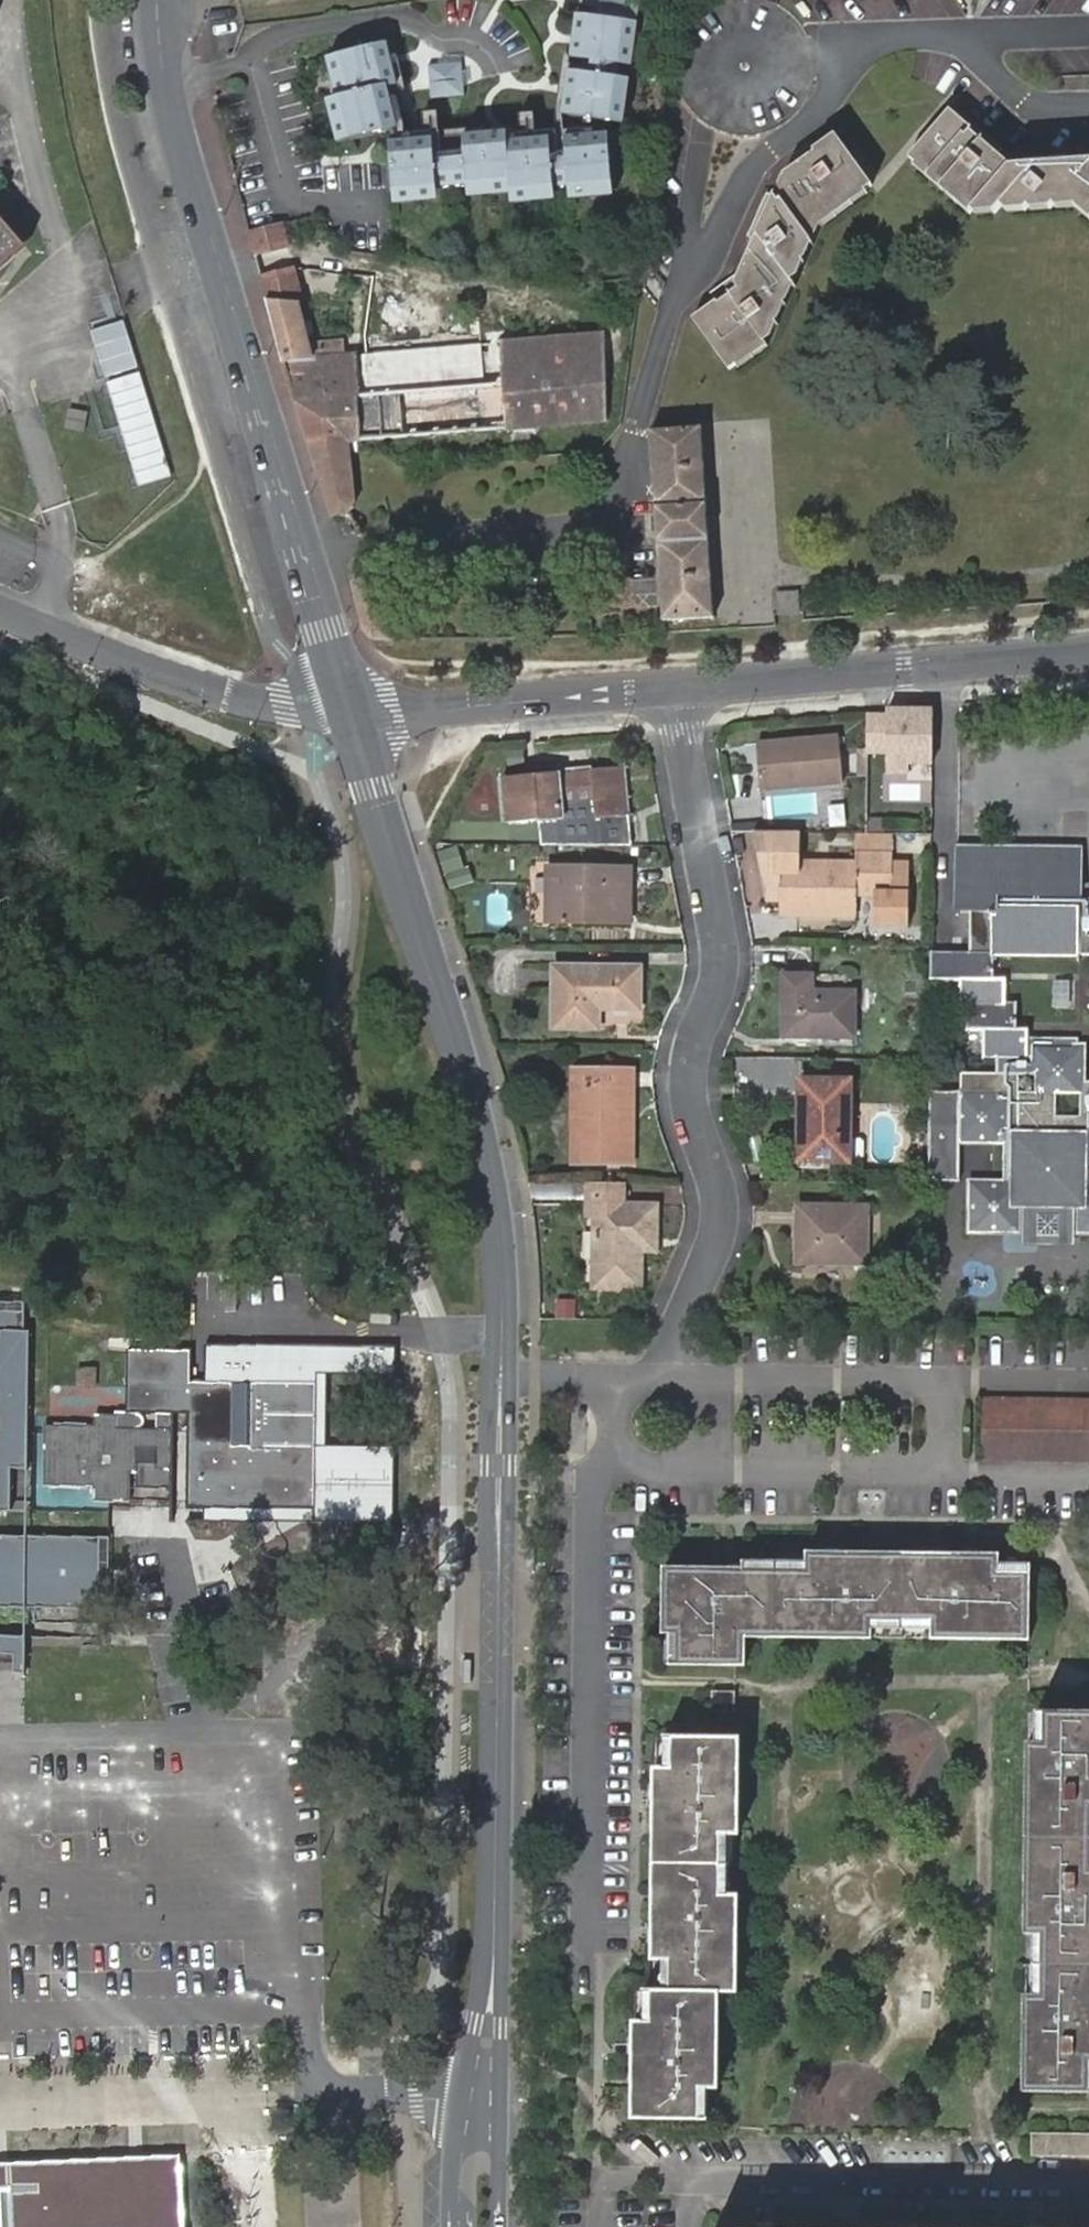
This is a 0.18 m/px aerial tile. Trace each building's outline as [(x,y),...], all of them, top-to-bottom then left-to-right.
[(581,13),(575,56),(596,59),(594,72),(573,70),(567,114),(617,121),(630,20),(642,21),(644,1),(640,0),(606,0),(605,9),(604,16),(581,13)] [(571,12),(581,13),(604,16),(605,9),(572,5),(571,12)] [(402,84),(394,55),(391,40),(344,54),(355,93),(344,95),(357,139),(403,127),(392,87),(402,84)] [(403,53),(394,55),(402,84),(402,86),(410,84),(403,53)] [(435,97),(470,93),(466,60),(431,64),(435,97)] [(1069,164),(1064,170),(1057,166),(1048,165),(1048,157),(1040,158),(1040,166),(1014,166),(1003,155),(1006,151),(999,145),(995,149),(986,141),(982,146),(971,136),(975,131),(976,129),(954,109),(914,157),(973,212),(1007,211),(1007,208),(1084,207),(1088,200),(1088,201),(1088,164),(1069,164)] [(526,114),(528,133),(543,131),(542,112),(526,114)] [(428,114),(431,139),(440,138),(447,137),(444,113),(428,114)] [(440,138),(431,139),(395,142),(399,188),(516,178),(518,188),(619,180),(615,132),(570,136),(572,157),(560,158),(558,137),(514,141),(513,131),(468,135),(470,155),(442,157),(440,138)] [(986,141),(975,131),(971,136),(982,146),(986,141)] [(719,298),(695,315),(730,367),(769,342),(767,338),(771,335),(797,280),(791,271),(785,263),(801,253),(806,262),(825,224),(876,187),(840,136),(819,151),(822,156),(812,163),(809,158),(805,151),(797,156),(801,163),(788,173),(778,195),(782,202),(776,215),(767,211),(764,216),(760,214),(750,235),(757,239),(744,268),(733,277),(738,284),(740,287),(732,293),(736,299),(725,306),(719,298)] [(822,156),(819,151),(809,158),(812,163),(822,156)] [(782,202),(778,195),(771,192),(760,214),(764,216),(767,211),(776,215),(782,202)] [(272,310),(286,363),(311,360),(296,300),(307,299),(286,224),(251,231),(257,256),(264,280),(272,310)] [(11,247),(0,235),(0,257),(11,247)] [(791,271),(806,262),(801,253),(785,263),(791,271)] [(738,284),(719,298),(725,306),(736,299),(732,293),(740,287),(738,284)] [(135,316),(100,324),(139,483),(174,474),(135,316)] [(286,363),(313,447),(349,444),(605,418),(595,331),(408,349),(407,330),(368,334),(370,354),(347,356),(345,342),(327,344),(328,359),(311,360),(286,363)] [(655,429),(656,443),(668,617),(719,615),(705,427),(655,429)] [(313,447),(334,516),(349,518),(358,504),(350,453),(349,444),(313,447)] [(779,613),(802,612),(801,591),(779,592),(779,613)] [(934,715),(888,715),(887,720),(867,720),(867,757),(887,757),(887,777),(909,778),(909,769),(933,768),(934,715)] [(785,754),(757,757),(760,795),(843,788),(839,740),(784,745),(785,754)] [(756,748),(757,757),(785,754),(784,745),(756,748)] [(565,814),(599,811),(598,806),(564,810),(565,814)] [(782,920),(827,920),(827,905),(838,905),(838,920),(857,920),(858,898),(883,899),(882,930),(909,930),(911,865),(894,865),(894,861),(856,860),(856,869),(802,868),(802,860),(802,838),(758,837),(768,880),(783,880),(782,920)] [(856,843),(856,860),(894,861),(894,843),(856,843)] [(1085,1074),(1085,1053),(1038,1051),(1038,1061),(1032,1060),(1032,1033),(1018,1033),(1019,1011),(1008,1010),(1008,986),(995,985),(996,962),(1080,963),(1080,960),(1088,960),(1088,922),(1081,922),(1081,903),(1082,851),(958,850),(958,914),(971,914),(971,959),(931,958),(931,984),(962,985),(962,1011),(967,1011),(966,1035),(982,1035),(981,1059),(997,1060),(997,1073),(1085,1074)] [(579,914),(629,915),(629,872),(565,871),(565,880),(548,880),(548,927),(579,928),(579,914)] [(565,880),(565,871),(548,871),(548,880),(565,880)] [(1081,903),(1081,922),(1088,922),(1088,903),(1081,903)] [(827,905),(827,920),(838,920),(838,905),(827,905)] [(629,928),(629,915),(579,914),(579,928),(629,928)] [(640,971),(555,969),(554,1031),(598,1031),(598,1012),(641,1012),(640,971)] [(785,982),(785,993),(814,994),(814,982),(785,982)] [(814,994),(785,993),(784,1043),(855,1044),(855,1000),(814,999),(814,994)] [(1085,1085),(1085,1074),(997,1073),(997,1077),(962,1076),(961,1144),(1006,1146),(1006,1188),(974,1188),(974,1233),(1020,1234),(1020,1205),(1082,1205),(1082,1234),(1088,1234),(1088,1085),(1085,1085)] [(635,1168),(635,1124),(622,1124),(623,1075),(575,1074),(574,1137),(585,1138),(583,1168),(635,1168)] [(622,1124),(635,1124),(635,1075),(623,1075),(622,1124)] [(802,1084),(801,1136),(809,1136),(809,1165),(852,1167),(853,1086),(802,1084)] [(625,1187),(589,1187),(589,1210),(599,1210),(598,1223),(599,1292),(643,1292),(642,1255),(642,1242),(660,1242),(659,1211),(625,1211),(625,1187)] [(599,1210),(589,1210),(588,1223),(598,1223),(599,1210)] [(799,1267),(870,1269),(869,1212),(801,1211),(799,1267)] [(659,1255),(660,1242),(642,1242),(642,1255),(659,1255)] [(189,1466),(188,1508),(315,1510),(316,1384),(190,1381),(190,1350),(128,1349),(128,1412),(116,1412),(116,1416),(96,1415),(96,1426),(47,1424),(27,1414),(27,1301),(0,1301),(0,1671),(28,1671),(30,1647),(98,1645),(102,1607),(101,1538),(28,1537),(27,1508),(107,1512),(111,1500),(132,1499),(133,1475),(139,1475),(139,1465),(155,1466),(154,1467),(154,1468),(155,1469),(156,1471),(159,1472),(160,1472),(175,1472),(175,1466),(189,1466)] [(984,1399),(983,1459),(1088,1461),(1088,1401),(984,1399)] [(747,1635),(875,1637),(875,1628),(936,1629),(936,1638),(1032,1640),(1034,1555),(748,1550),(748,1569),(666,1569),(663,1663),(746,1665),(747,1635)] [(711,1711),(736,1711),(737,1689),(713,1689),(711,1711)] [(1030,1711),(1027,1932),(1037,1933),(1035,1993),(1026,1994),(1025,2091),(1088,2093),(1088,1711),(1030,1711)] [(657,1735),(654,1990),(636,1989),(634,2117),(719,2119),(721,1991),(738,1992),(740,1894),(729,1894),(730,1834),(740,1834),(742,1737),(657,1735)] [(1088,2156),(1088,2132),(1031,2131),(1030,2154),(1088,2156)] [(185,2166),(12,2172),(14,2226),(187,2226),(185,2166)]
